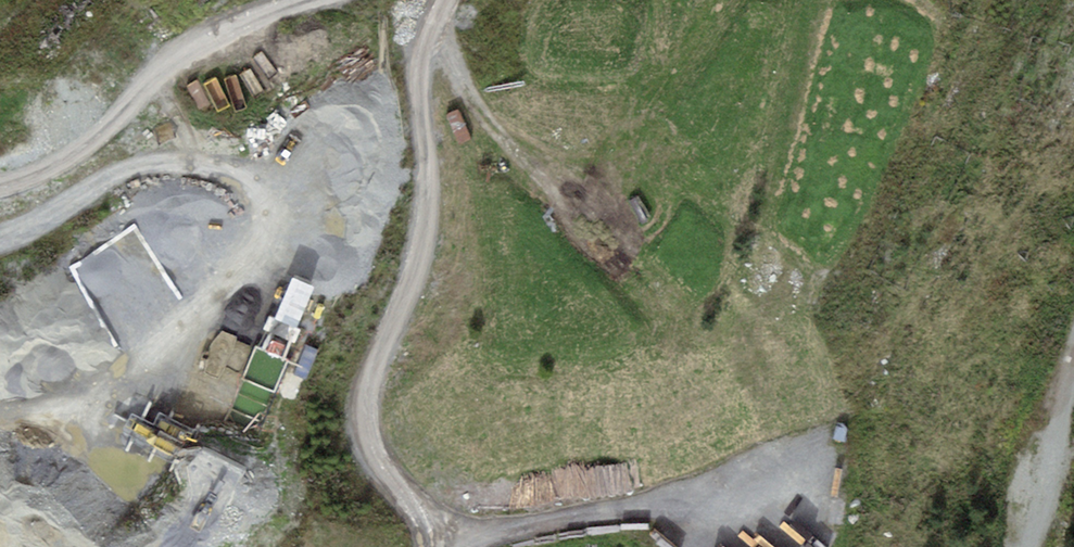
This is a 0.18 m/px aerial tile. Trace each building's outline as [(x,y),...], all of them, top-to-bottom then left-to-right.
[(191,137),(193,152),(261,143),(259,128),(191,137)] [(273,314),(295,321),(308,277),(285,271),(273,314)]
